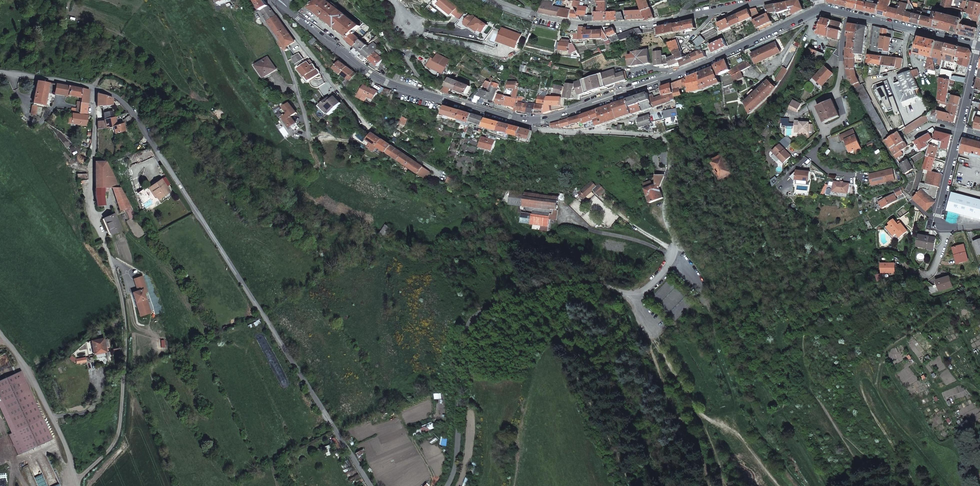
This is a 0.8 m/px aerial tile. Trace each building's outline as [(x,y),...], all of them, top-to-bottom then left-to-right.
[(269,20),(275,15),(276,15),(265,0),(256,0),(269,20)] [(361,39),(354,33),(355,33),(353,32),(359,25),(336,6),(337,5),(333,2),(332,3),(329,0),(318,0),(312,8),(348,37),(346,39),(354,46),(355,46),(361,39)] [(458,19),(462,12),(448,0),(439,0),(438,2),(451,13),(458,19)] [(605,0),(597,0),(597,3),(597,11),(606,11),(606,8),(605,0)] [(656,17),(649,0),(639,0),(643,11),(646,19),(648,21),(656,17)] [(794,15),(804,10),(800,0),(799,0),(788,2),(791,9),(794,15)] [(856,9),(858,2),(850,0),(848,0),(846,7),(856,9)] [(861,0),(859,0),(856,9),(858,10),(867,12),(868,4),(863,2),(863,1),(861,0)] [(890,0),(888,0),(880,0),(879,6),(877,14),(886,16),(887,17),(889,8),(891,1),(890,0)] [(905,21),(910,22),(912,23),(914,14),(914,10),(910,0),(909,0),(908,5),(905,21)] [(940,7),(944,8),(951,9),(953,0),(942,0),(940,7)] [(958,34),(975,38),(977,28),(968,26),(970,17),(974,18),(973,21),(979,22),(979,18),(979,4),(966,0),(964,11),(962,18),(962,19),(958,34)] [(958,9),(958,10),(964,11),(966,0),(965,0),(960,0),(958,9)] [(450,15),(451,13),(438,2),(436,4),(450,15)] [(778,12),(779,14),(791,9),(788,2),(775,4),(778,12)] [(875,14),(877,14),(879,6),(869,3),(868,4),(867,12),(875,14)] [(905,21),(908,5),(901,3),(900,7),(899,11),(897,19),(900,20),(905,21)] [(542,4),(539,13),(549,14),(559,16),(561,8),(542,4)] [(765,6),(768,14),(778,12),(775,4),(765,6)] [(561,8),(559,16),(576,19),(581,20),(578,14),(574,6),(565,5),(565,9),(561,8)] [(578,14),(581,20),(585,21),(585,15),(587,15),(587,7),(585,7),(579,7),(578,14)] [(749,10),(752,17),(759,14),(756,8),(749,10)] [(895,19),(897,19),(899,11),(896,10),(889,8),(887,17),(895,19)] [(738,15),(742,23),(753,18),(752,17),(749,10),(738,15)] [(593,11),(594,20),(606,20),(606,11),(597,11),(593,11)] [(634,19),(646,19),(643,11),(627,11),(627,20),(634,19)] [(933,15),(930,27),(931,27),(935,28),(939,14),(932,12),(929,11),(928,13),(932,14),(933,15)] [(922,16),(920,25),(925,26),(930,27),(933,15),(932,14),(928,13),(923,12),(922,16)] [(754,21),(758,29),(772,22),(768,14),(754,21)] [(914,14),(912,23),(913,23),(920,25),(922,16),(918,15),(914,14)] [(939,14),(935,28),(947,31),(958,34),(962,19),(958,19),(939,14)] [(276,15),(275,15),(269,20),(282,40),(284,46),(285,48),(286,49),(287,49),(287,48),(287,46),(289,45),(289,44),(294,41),(289,33),(288,34),(282,25),(283,24),(276,15)] [(479,34),(486,25),(472,15),(469,16),(468,15),(463,21),(463,24),(467,27),(469,26),(479,34)] [(728,19),(732,28),(742,23),(738,15),(728,19)] [(823,18),(817,34),(828,36),(832,20),(823,18)] [(719,24),(723,34),(733,29),(732,28),(728,19),(725,21),(719,24)] [(675,24),(677,32),(696,28),(694,20),(675,24)] [(832,20),(828,36),(838,39),(841,31),(839,30),(841,23),(832,20)] [(675,24),(669,24),(653,28),(656,31),(659,30),(661,35),(677,32),(675,24)] [(859,25),(849,24),(847,36),(850,36),(848,48),(856,48),(859,25)] [(867,27),(859,25),(856,48),(855,55),(855,58),(855,61),(862,62),(867,27)] [(467,27),(466,28),(478,36),(479,34),(469,26),(467,27)] [(584,26),(578,26),(578,33),(578,39),(593,39),(593,30),(584,30),(584,28),(584,26)] [(612,28),(611,26),(603,27),(613,42),(621,38),(618,35),(614,28),(612,28)] [(888,29),(872,26),(868,55),(883,57),(889,57),(890,53),(885,52),(885,50),(881,50),(881,36),(886,37),(886,36),(888,29)] [(503,28),(498,41),(517,48),(522,35),(503,28)] [(593,30),(593,39),(605,39),(606,40),(609,39),(602,28),(593,28),(593,30)] [(622,41),(638,33),(633,28),(618,35),(621,38),(622,41)] [(491,30),(486,43),(494,45),(498,33),(491,30)] [(683,66),(695,61),(692,54),(685,57),(675,36),(668,40),(669,42),(676,54),(679,60),(683,66)] [(881,36),(881,50),(885,50),(885,52),(890,53),(892,38),(886,36),(886,37),(881,36)] [(928,39),(919,37),(915,53),(928,57),(933,58),(934,57),(938,42),(928,39)] [(361,51),(367,45),(361,39),(355,46),(361,51)] [(568,39),(562,39),(562,42),(560,42),(559,50),(569,50),(570,42),(569,42),(568,42),(568,39)] [(711,46),(714,53),(723,49),(728,47),(724,39),(711,46)] [(378,48),(379,47),(373,42),(369,47),(367,45),(361,51),(369,58),(375,52),(378,48)] [(944,43),(938,42),(934,57),(943,60),(947,44),(944,43)] [(751,54),(756,64),(780,52),(775,43),(751,54)] [(959,47),(947,44),(943,60),(955,63),(959,47)] [(359,54),(361,51),(355,46),(354,46),(353,48),(353,49),(352,51),(356,55),(358,53),(359,54)] [(695,61),(707,56),(703,49),(699,47),(698,47),(700,51),(692,54),(695,61)] [(970,50),(959,47),(955,63),(957,63),(958,64),(959,64),(966,67),(968,67),(972,53),(970,50)] [(811,48),(808,56),(821,62),(825,54),(811,48)] [(846,58),(855,58),(855,55),(856,48),(848,48),(846,48),(846,58)] [(630,66),(651,63),(649,49),(641,50),(641,49),(636,50),(632,51),(632,53),(628,54),(630,66)] [(656,66),(670,64),(675,61),(679,60),(676,54),(668,58),(667,55),(663,55),(662,50),(654,51),(656,66)] [(399,52),(396,56),(400,60),(409,51),(399,52)] [(376,53),(375,52),(369,58),(377,66),(383,59),(376,53)] [(431,57),(427,66),(443,74),(450,59),(437,53),(434,58),(431,57)] [(868,55),(867,63),(881,65),(883,57),(868,55)] [(257,65),(264,77),(277,69),(269,57),(257,65)] [(883,57),(881,65),(901,68),(902,59),(889,57),(883,57)] [(933,58),(928,57),(926,68),(928,69),(929,77),(936,78),(933,58)] [(855,69),(855,61),(855,58),(846,58),(846,61),(844,62),(844,65),(846,65),(846,69),(855,69)] [(724,60),(714,65),(719,75),(728,71),(729,73),(731,72),(730,69),(725,60),(724,60)] [(306,76),(310,80),(320,72),(319,71),(319,70),(318,69),(317,69),(317,68),(316,68),(316,67),(316,66),(315,66),(314,65),(314,64),(313,63),(311,65),(308,61),(298,69),(305,77),(306,76)] [(341,74),(347,66),(339,61),(334,68),(341,74)] [(747,61),(730,69),(731,72),(736,82),(744,77),(741,71),(752,66),(747,61)] [(351,81),(357,74),(347,66),(341,74),(351,81)] [(714,66),(688,77),(690,88),(690,92),(694,91),(694,93),(703,92),(703,90),(722,82),(714,66)] [(825,67),(812,82),(820,89),(833,74),(825,67)] [(574,97),(578,96),(579,95),(580,95),(581,95),(587,93),(588,93),(591,92),(591,91),(592,91),(603,87),(604,88),(608,86),(607,86),(627,79),(624,71),(617,73),(615,68),(576,82),(576,83),(575,83),(567,82),(567,83),(566,94),(566,98),(574,99),(574,97)] [(950,71),(940,68),(940,78),(949,80),(950,71)] [(775,80),(779,82),(785,72),(782,69),(775,80)] [(848,76),(853,84),(859,82),(856,76),(855,69),(846,69),(848,76)] [(923,87),(917,69),(911,71),(918,89),(923,87)] [(450,79),(446,87),(452,89),(467,94),(470,86),(452,80),(454,76),(456,77),(459,72),(455,70),(450,79)] [(917,96),(914,90),(918,89),(911,71),(898,76),(900,82),(894,84),(901,102),(917,96)] [(690,88),(688,77),(672,83),(674,91),(675,97),(683,94),(682,90),(690,88)] [(949,80),(940,78),(938,101),(950,103),(951,101),(947,100),(949,85),(954,86),(955,81),(952,80),(949,80)] [(745,103),(750,114),(770,95),(776,87),(769,79),(745,103)] [(498,83),(491,81),(490,82),(487,80),(483,84),(488,88),(487,91),(480,89),(478,95),(494,100),(498,83)] [(49,83),(38,81),(33,110),(37,111),(38,104),(45,106),(49,83)] [(513,87),(513,94),(513,96),(518,97),(518,95),(518,90),(519,87),(519,83),(517,83),(517,81),(508,81),(507,87),(513,87)] [(556,85),(555,93),(566,94),(567,83),(564,83),(564,84),(562,84),(562,86),(556,85)] [(674,91),(672,83),(662,87),(663,90),(664,95),(674,91)] [(89,91),(57,84),(56,93),(82,98),(82,103),(88,104),(89,91)] [(855,87),(885,140),(889,137),(870,102),(871,101),(862,84),(860,85),(855,87)] [(378,91),(364,86),(359,98),(373,104),(378,91)] [(391,90),(384,87),(382,93),(389,96),(391,90)] [(473,95),(470,100),(469,100),(473,101),(476,95),(478,89),(477,88),(473,95)] [(544,105),(545,106),(545,105),(546,105),(548,92),(540,91),(539,96),(538,102),(544,104),(544,105)] [(675,97),(674,91),(664,95),(655,98),(653,93),(650,94),(655,107),(676,101),(675,97)] [(545,106),(544,113),(552,110),(552,105),(562,105),(562,97),(560,97),(552,96),(553,95),(553,92),(548,92),(546,105),(545,105),(545,106)] [(651,100),(648,92),(629,99),(631,107),(651,100)] [(104,120),(114,117),(112,110),(111,98),(97,93),(97,106),(102,107),(104,120)] [(496,103),(504,104),(506,95),(498,94),(496,103)] [(506,95),(504,104),(514,106),(514,110),(515,110),(515,112),(517,112),(518,106),(518,101),(518,97),(513,96),(506,95)] [(518,97),(518,101),(520,102),(518,109),(527,112),(529,103),(523,102),(523,98),(525,99),(526,96),(518,95),(518,97)] [(961,98),(952,96),(951,101),(950,103),(959,106),(961,98)] [(331,116),(343,104),(336,97),(333,100),(331,98),(322,107),(331,116)] [(631,107),(629,99),(615,104),(621,119),(634,115),(631,107)] [(285,114),(293,124),(299,120),(293,114),(299,109),(291,100),(285,104),(290,110),(285,114)] [(654,108),(651,100),(631,107),(634,115),(654,108)] [(832,100),(817,106),(825,123),(840,116),(832,100)] [(793,101),(789,109),(796,113),(800,105),(793,101)] [(950,103),(938,101),(938,106),(938,111),(937,118),(955,123),(959,106),(950,103)] [(88,104),(82,103),(82,106),(81,115),(75,114),(74,116),(72,116),(71,125),(87,126),(88,117),(88,104)] [(529,103),(527,112),(534,114),(537,104),(529,103)] [(537,104),(534,114),(544,113),(545,106),(544,105),(537,104)] [(621,119),(615,104),(598,110),(604,125),(621,119)] [(73,110),(73,113),(75,114),(81,115),(82,106),(78,106),(77,110),(73,110)] [(458,119),(461,110),(446,106),(443,114),(458,119)] [(928,113),(905,128),(908,133),(928,119),(929,121),(937,122),(937,118),(938,111),(938,106),(928,113)] [(665,119),(678,116),(677,109),(664,111),(665,119)] [(470,121),(473,114),(461,110),(458,119),(457,123),(461,124),(462,120),(470,122),(470,121)] [(604,125),(598,110),(582,115),(586,128),(604,125)] [(484,125),(486,118),(473,114),(470,121),(484,125)] [(586,128),(582,115),(566,120),(551,124),(552,128),(563,129),(569,129),(586,128)] [(653,132),(654,132),(651,115),(639,119),(641,128),(648,125),(649,132),(653,132)] [(121,126),(123,126),(133,122),(131,119),(121,122),(122,123),(117,125),(114,117),(104,120),(104,122),(105,128),(113,126),(117,126),(119,132),(122,131),(121,126)] [(498,131),(501,122),(486,118),(484,125),(484,127),(498,131)] [(303,125),(299,120),(293,124),(297,129),(303,125)] [(370,121),(369,122),(371,125),(373,127),(374,128),(377,130),(378,129),(370,121)] [(510,135),(512,125),(501,122),(498,131),(510,135)] [(800,133),(809,133),(809,123),(803,123),(800,123),(800,122),(795,122),(795,131),(800,131),(800,133)] [(652,124),(654,132),(658,132),(666,131),(664,123),(652,124)] [(530,140),(532,131),(512,125),(510,135),(530,140)] [(124,133),(123,126),(121,126),(122,131),(119,132),(117,126),(113,126),(114,135),(124,133)] [(845,140),(851,152),(861,147),(855,135),(853,130),(840,135),(843,141),(845,140)] [(952,135),(936,131),(934,139),(928,144),(929,146),(930,145),(939,147),(948,150),(952,135)] [(392,156),(397,148),(373,132),(367,140),(392,156)] [(889,137),(885,140),(894,155),(896,154),(901,151),(908,147),(898,132),(889,137)] [(916,142),(921,151),(929,146),(928,144),(927,143),(932,139),(929,133),(916,142)] [(480,145),(493,149),(495,141),(483,138),(480,145)] [(964,138),(960,153),(965,155),(966,152),(971,153),(979,155),(979,142),(964,138)] [(771,149),(784,163),(791,156),(778,142),(771,149)] [(479,149),(492,153),(493,149),(480,145),(479,149)] [(939,147),(930,145),(923,169),(932,171),(938,149),(939,147)] [(398,160),(403,152),(397,148),(392,156),(398,160)] [(423,166),(403,152),(398,160),(418,173),(423,166)] [(726,193),(738,188),(733,179),(737,177),(730,164),(732,163),(727,154),(725,154),(711,160),(712,161),(709,162),(710,165),(713,164),(721,180),(720,181),(726,193)] [(907,159),(900,164),(906,174),(913,169),(907,159)] [(118,182),(106,162),(96,163),(94,198),(97,211),(99,214),(104,211),(102,198),(104,198),(104,194),(102,195),(101,190),(105,190),(105,187),(109,186),(119,209),(124,207),(131,204),(118,182)] [(426,168),(423,166),(418,173),(426,177),(430,171),(426,168)] [(869,173),(870,178),(879,176),(880,181),(895,177),(892,166),(869,173)] [(913,198),(927,211),(935,202),(933,200),(936,197),(939,187),(942,174),(932,171),(923,169),(922,174),(917,191),(916,195),(913,198)] [(797,170),(791,177),(795,181),(796,179),(809,181),(810,171),(797,170)] [(660,187),(665,172),(663,173),(663,174),(657,174),(657,183),(646,188),(650,202),(663,197),(660,187)] [(158,200),(170,192),(161,179),(148,187),(151,192),(153,191),(158,200)] [(719,196),(720,196),(723,194),(715,180),(711,182),(719,196)] [(604,191),(596,183),(593,185),(590,181),(581,190),(576,185),(573,189),(576,193),(578,193),(581,196),(584,199),(593,190),(599,196),(604,191)] [(833,191),(848,193),(850,183),(834,181),(833,191)] [(894,191),(897,196),(903,193),(902,191),(903,191),(903,189),(902,186),(894,191)] [(143,187),(137,191),(145,207),(153,202),(143,187)] [(526,189),(525,193),(524,206),(531,207),(530,211),(533,211),(532,214),(522,213),(522,222),(549,226),(551,213),(553,213),(553,209),(556,209),(558,192),(526,189)] [(510,191),(508,205),(524,206),(525,193),(510,191)] [(952,192),(947,211),(949,211),(947,221),(950,222),(952,223),(960,223),(979,222),(979,199),(952,192)] [(879,203),(876,205),(878,208),(882,208),(897,200),(894,194),(884,199),(882,197),(877,199),(879,203)] [(138,214),(131,204),(124,207),(131,218),(138,214)] [(110,216),(103,219),(110,236),(117,233),(110,216)] [(887,228),(894,236),(897,234),(900,238),(907,231),(901,223),(899,226),(897,224),(894,220),(889,224),(891,225),(887,228)] [(920,235),(918,246),(934,249),(936,238),(920,235)] [(957,264),(968,261),(964,245),(955,247),(957,255),(955,256),(957,264)] [(881,265),(881,275),(895,274),(895,265),(881,265)] [(147,288),(144,275),(133,279),(137,290),(132,292),(139,316),(151,313),(143,289),(147,288)] [(939,291),(953,286),(950,276),(935,281),(939,291)] [(90,342),(94,356),(107,353),(104,339),(90,342)] [(86,343),(89,357),(94,356),(90,342),(86,343)] [(52,440),(20,370),(0,380),(0,397),(0,398),(0,409),(11,433),(8,434),(18,455),(52,440)]
